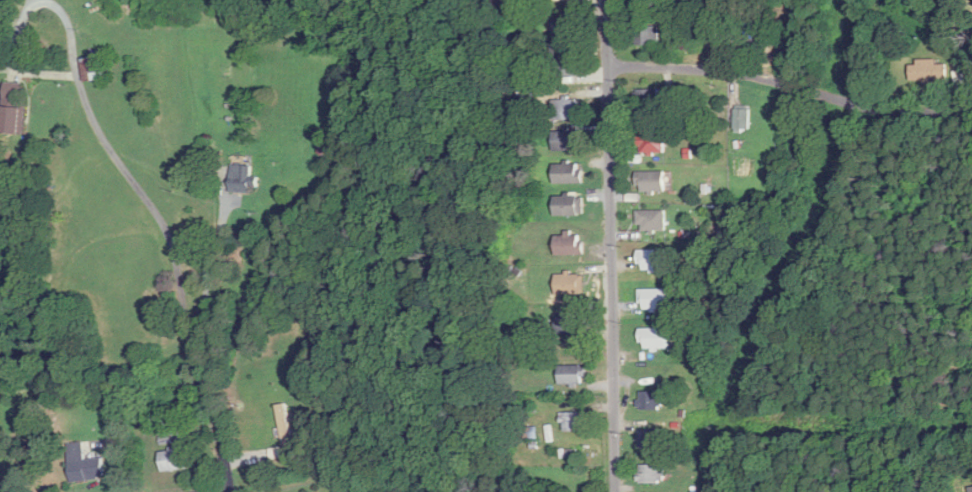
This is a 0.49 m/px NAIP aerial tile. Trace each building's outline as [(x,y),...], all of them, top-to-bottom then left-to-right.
[(493,8),(506,8),(506,0),(493,0),(493,8)] [(635,26),(635,45),(659,45),(659,26),(635,26)] [(553,43),(553,75),(580,75),(580,43),(553,43)] [(83,58),(86,82),(107,80),(105,56),(83,58)] [(910,64),(910,80),(946,80),(946,64),(910,64)] [(4,134),(26,134),(26,83),(5,82),(4,134)] [(657,107),(657,90),(638,90),(638,107),(657,107)] [(583,99),(553,99),(553,120),(583,120),(583,99)] [(751,109),(735,109),(735,131),(751,131),(751,109)] [(554,150),(582,150),(582,131),(554,131),(554,150)] [(665,133),(638,133),(638,153),(665,153),(665,133)] [(330,154),(332,140),(321,139),(320,153),(330,154)] [(555,184),(582,184),(582,163),(555,163),(555,184)] [(259,178),(253,178),(253,165),(232,165),(232,192),(259,192),(259,178)] [(638,192),(668,192),(668,172),(638,172),(638,192)] [(582,197),(556,196),(555,216),(582,216),(582,197)] [(667,211),(638,211),(638,232),(667,232),(667,211)] [(581,235),(556,235),(556,257),(581,257),(581,235)] [(668,250),(639,250),(639,270),(668,270),(668,250)] [(556,294),(585,294),(585,274),(556,274),(556,294)] [(667,290),(643,292),(645,310),(668,308),(667,290)] [(557,334),(584,334),(584,314),(557,314),(557,334)] [(670,329),(641,329),(641,348),(670,348),(670,329)] [(585,366),(559,366),(559,386),(585,386),(585,366)] [(662,392),(640,392),(640,410),(662,410),(662,392)] [(290,443),(286,404),(278,405),(282,444),(290,443)] [(583,412),(563,412),(563,431),(583,431),(583,412)] [(660,430),(640,430),(640,445),(660,445),(660,430)] [(107,478),(105,458),(86,460),(84,443),(69,444),(73,482),(107,478)] [(187,447),(160,454),(164,473),(191,467),(187,447)] [(639,465),(639,484),(665,484),(665,465),(639,465)]
